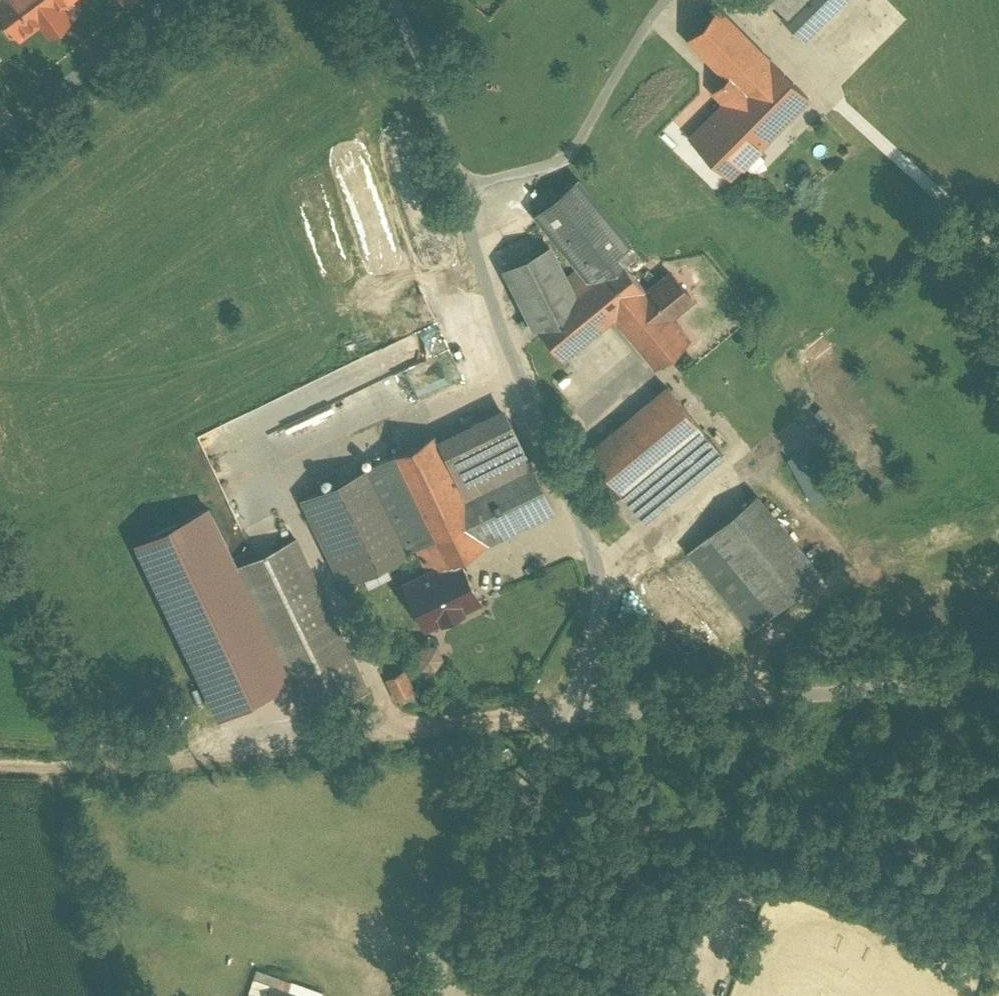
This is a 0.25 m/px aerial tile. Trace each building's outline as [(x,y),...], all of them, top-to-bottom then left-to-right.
[(20,43),(39,29),(50,44),(75,27),(66,13),(84,0),(0,0),(0,15),(20,43)] [(128,15),(149,0),(118,0),(128,15)] [(786,17),(782,20),(806,45),(852,0),(769,0),(786,17)] [(782,136),(814,104),(723,12),(691,43),(729,82),(715,97),(724,106),(690,140),(733,183),(782,136)] [(565,363),(614,321),(650,293),(620,259),(636,246),(580,182),(537,220),(588,279),(575,288),(555,247),(507,274),(533,327),(565,363)] [(650,293),(614,321),(658,372),(692,342),(675,323),(698,303),(672,274),(650,293)] [(437,323),(392,345),(418,401),(464,380),(437,323)] [(667,391),(588,456),(646,525),(725,460),(667,391)] [(373,472),(424,577),(462,562),(560,515),(507,407),(373,472)] [(834,482),(810,447),(791,460),(816,495),(834,482)] [(368,472),(303,503),(343,587),(408,556),(368,472)] [(759,497),(689,554),(754,632),(824,575),(759,497)] [(298,542),(235,571),(305,725),(368,696),(298,542)] [(462,562),(424,577),(406,586),(429,632),(483,606),(462,562)] [(312,995),(276,981),(270,995),(312,995)]
